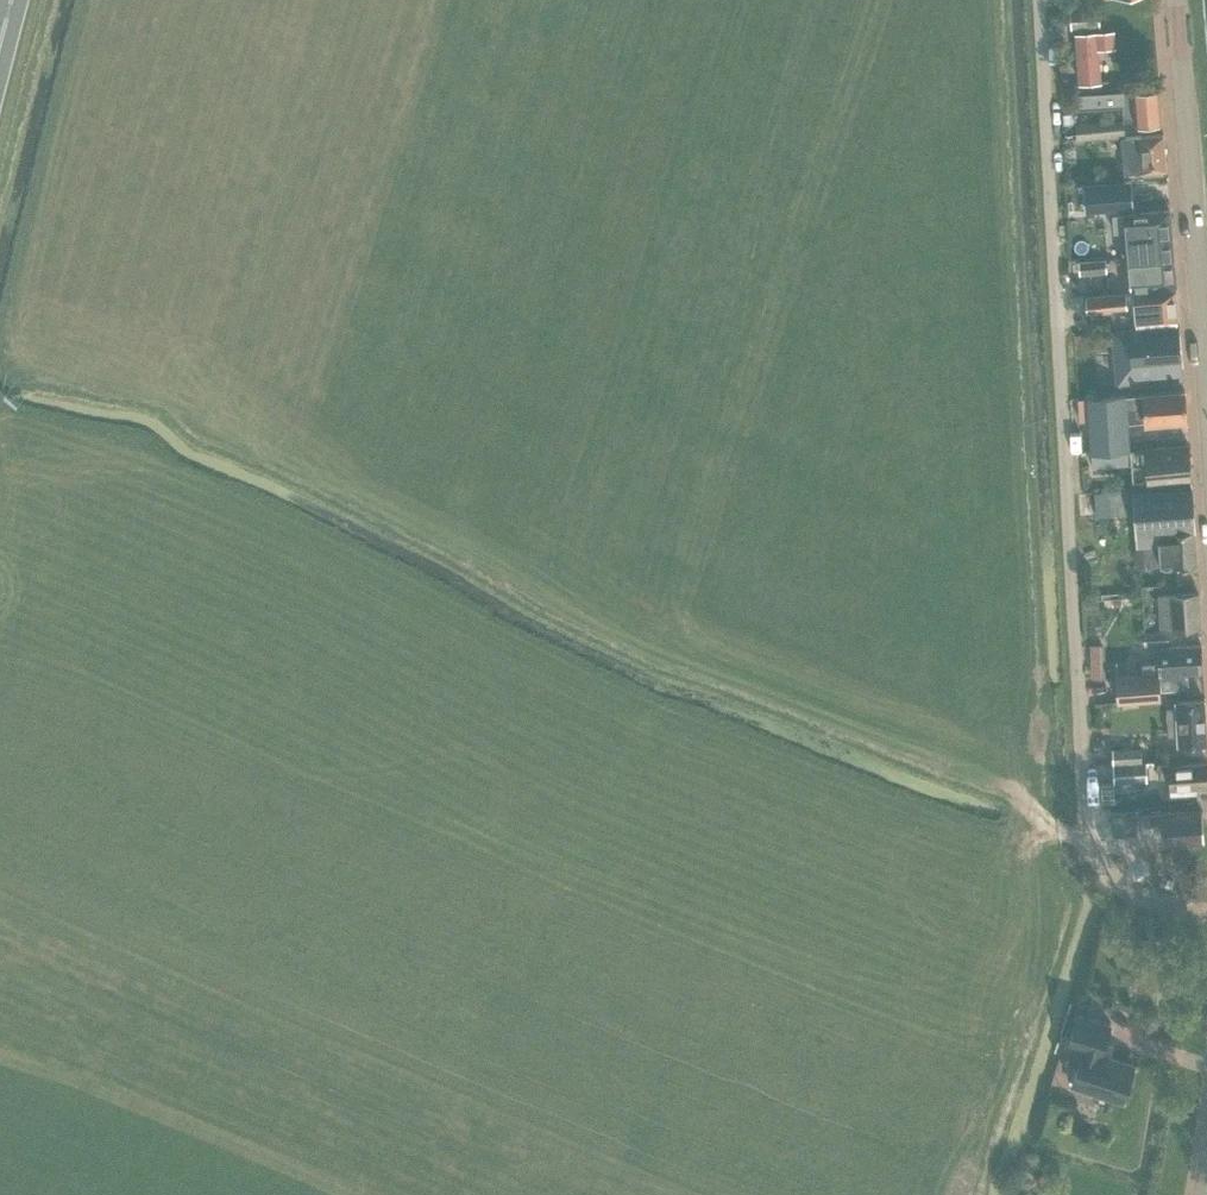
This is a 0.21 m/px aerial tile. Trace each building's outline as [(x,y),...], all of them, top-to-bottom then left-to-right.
[(1072,10),(1072,28),(1101,27),(1100,9),(1072,10)] [(1081,82),(1100,81),(1098,47),(1114,46),(1113,29),(1077,32),(1081,82)] [(1125,89),(1103,91),(1076,93),(1077,108),(1123,105),(1124,119),(1136,118),(1137,121),(1163,119),(1160,87),(1125,90),(1125,89)] [(1123,119),(1076,122),(1077,138),(1124,135),(1123,119)] [(1141,135),(1122,136),(1125,172),(1166,168),(1164,133),(1141,135)] [(1091,230),(1101,230),(1127,228),(1129,261),(1151,259),(1174,257),(1170,209),(1142,211),(1142,216),(1137,217),(1136,212),(1128,213),(1125,180),(1087,183),(1091,230)] [(1176,284),(1174,257),(1151,259),(1129,261),(1131,288),(1176,284)] [(1087,260),(1089,273),(1107,272),(1106,259),(1087,260)] [(1086,310),(1127,307),(1127,301),(1134,300),(1136,322),(1155,321),(1155,320),(1179,318),(1176,288),(1126,292),(1086,295),(1086,310)] [(1131,329),(1112,330),(1117,384),(1136,383),(1184,378),(1179,324),(1131,329)] [(1089,395),(1092,450),(1130,447),(1128,421),(1146,420),(1146,421),(1187,419),(1185,388),(1089,395)] [(1089,406),(1089,397),(1079,397),(1080,420),(1090,419),(1089,406)] [(1147,480),(1192,476),(1189,444),(1144,447),(1147,480)] [(1130,447),(1092,450),(1093,466),(1131,463),(1130,447)] [(1171,567),(1170,565),(1197,563),(1192,486),(1095,492),(1097,515),(1136,513),(1138,544),(1159,542),(1161,566),(1165,566),(1165,568),(1171,567)] [(1160,595),(1163,628),(1201,624),(1199,592),(1160,595)] [(1145,631),(1146,644),(1170,642),(1168,630),(1145,631)] [(1158,645),(1159,661),(1144,662),(1145,674),(1116,676),(1118,701),(1162,698),(1161,688),(1177,688),(1176,671),(1203,670),(1201,642),(1158,645)] [(1105,657),(1105,651),(1104,643),(1094,643),(1091,643),(1091,660),(1095,660),(1105,660),(1105,657)] [(1178,707),(1169,707),(1170,734),(1180,734),(1180,742),(1206,741),(1206,739),(1205,699),(1178,700),(1178,707)] [(1113,748),(1114,763),(1142,761),(1142,747),(1113,748)] [(1173,775),(1174,793),(1197,791),(1197,785),(1206,785),(1206,762),(1171,765),(1171,761),(1158,762),(1159,776),(1173,775)] [(1114,764),(1115,781),(1148,779),(1147,762),(1114,764)] [(1114,809),(1115,833),(1137,832),(1135,808),(1114,809)] [(1142,812),(1143,822),(1164,821),(1165,841),(1204,839),(1203,808),(1142,812)] [(1084,1049),(1072,1085),(1092,1091),(1092,1089),(1123,1099),(1129,1080),(1132,1078),(1135,1071),(1133,1067),(1134,1064),(1102,1053),(1111,1024),(1078,1014),(1068,1044),(1084,1049)]
